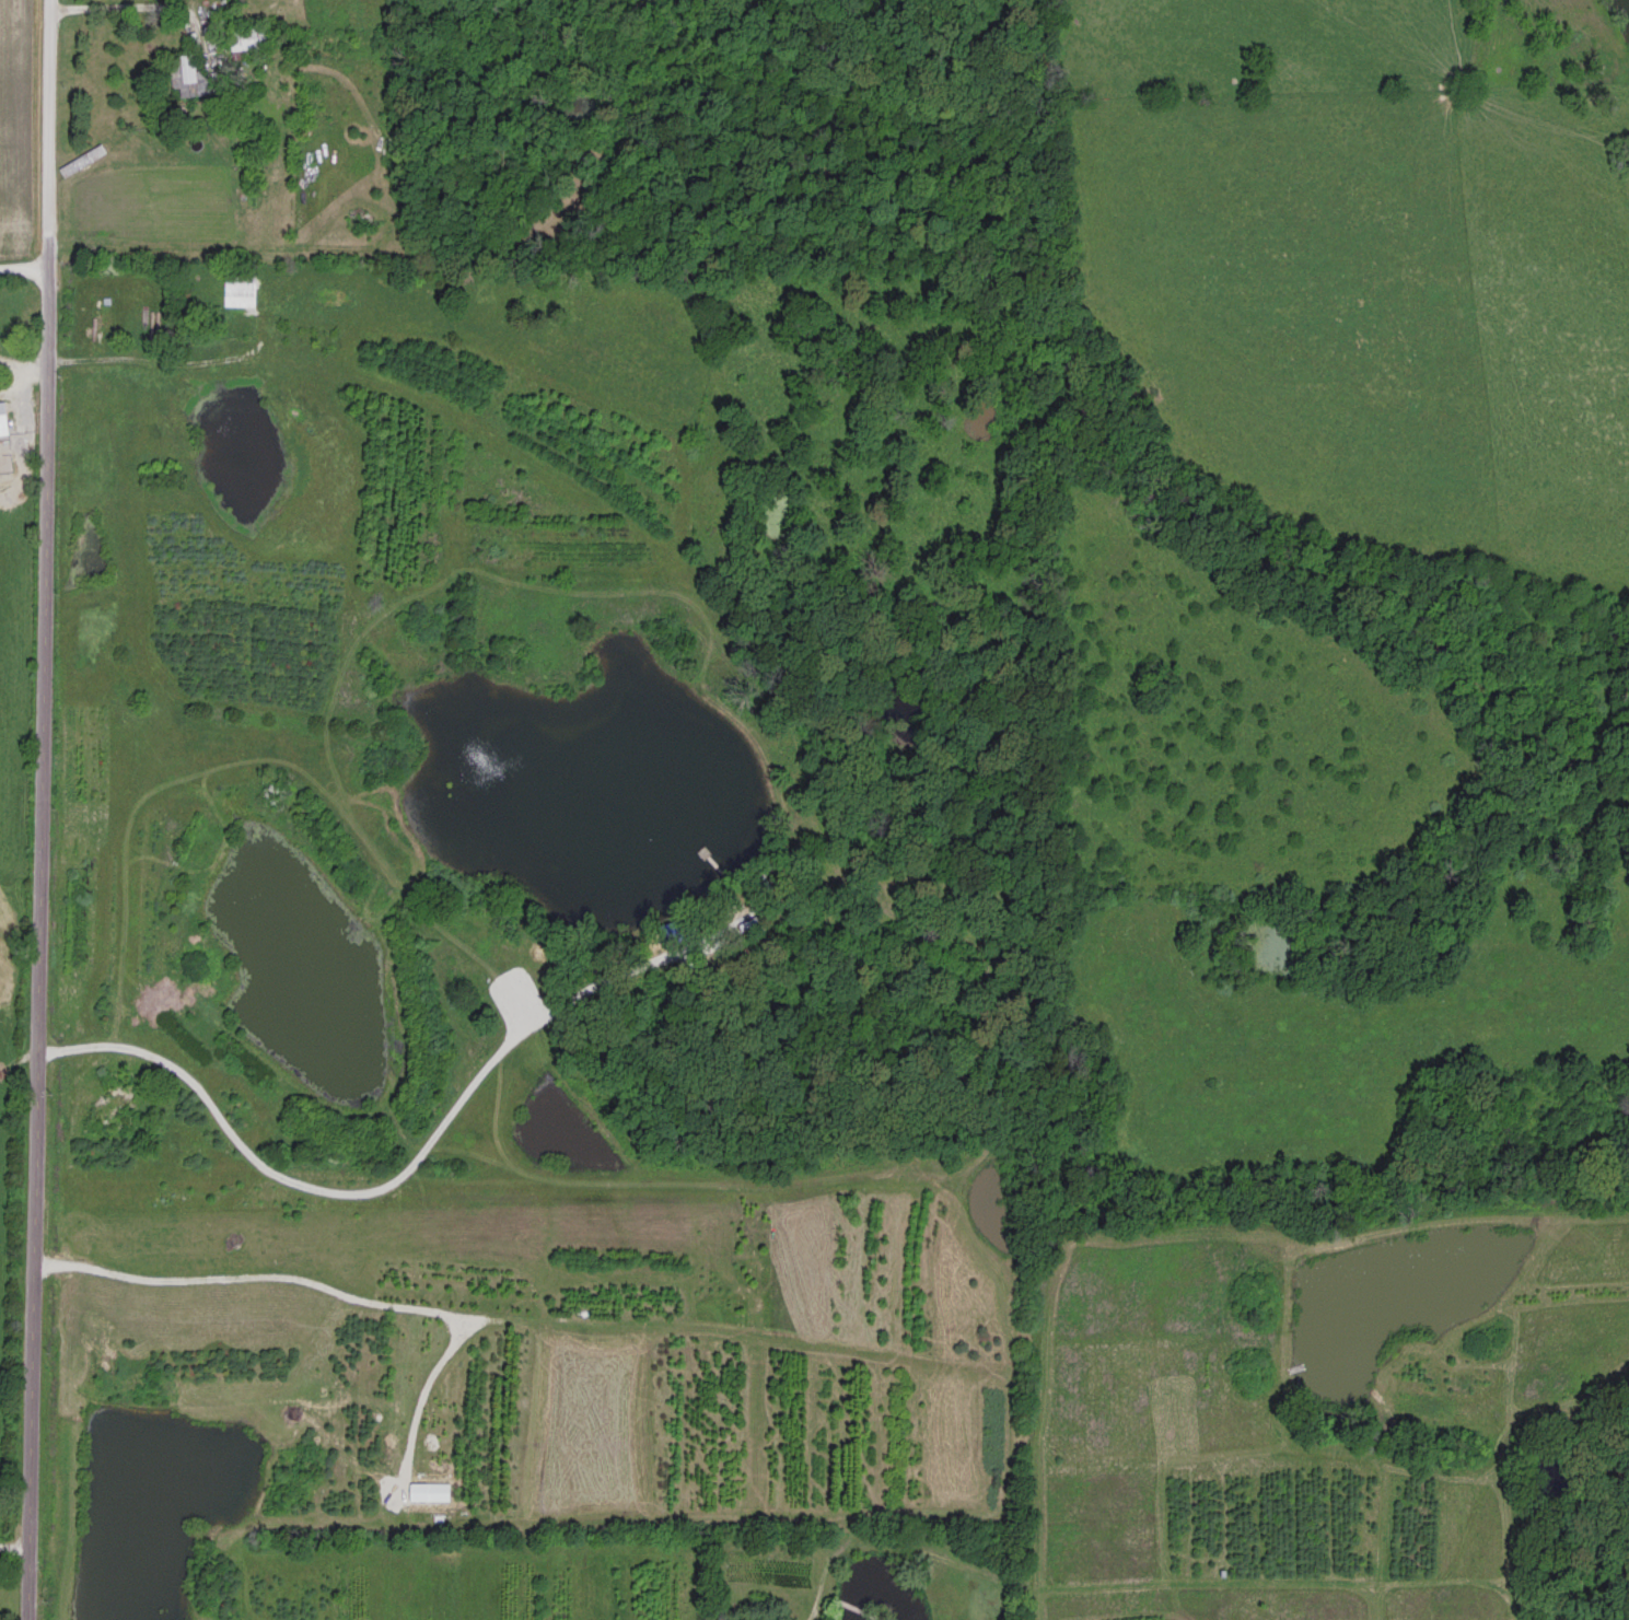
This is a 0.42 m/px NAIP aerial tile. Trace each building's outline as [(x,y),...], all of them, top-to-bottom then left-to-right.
[(270,45),(269,23),(230,25),(231,47),(270,45)] [(213,92),(210,67),(196,68),(195,53),(172,55),(175,95),(213,92)] [(225,303),(257,303),(257,268),(225,268),(225,303)] [(7,399),(0,400),(0,433),(9,432),(7,399)]
